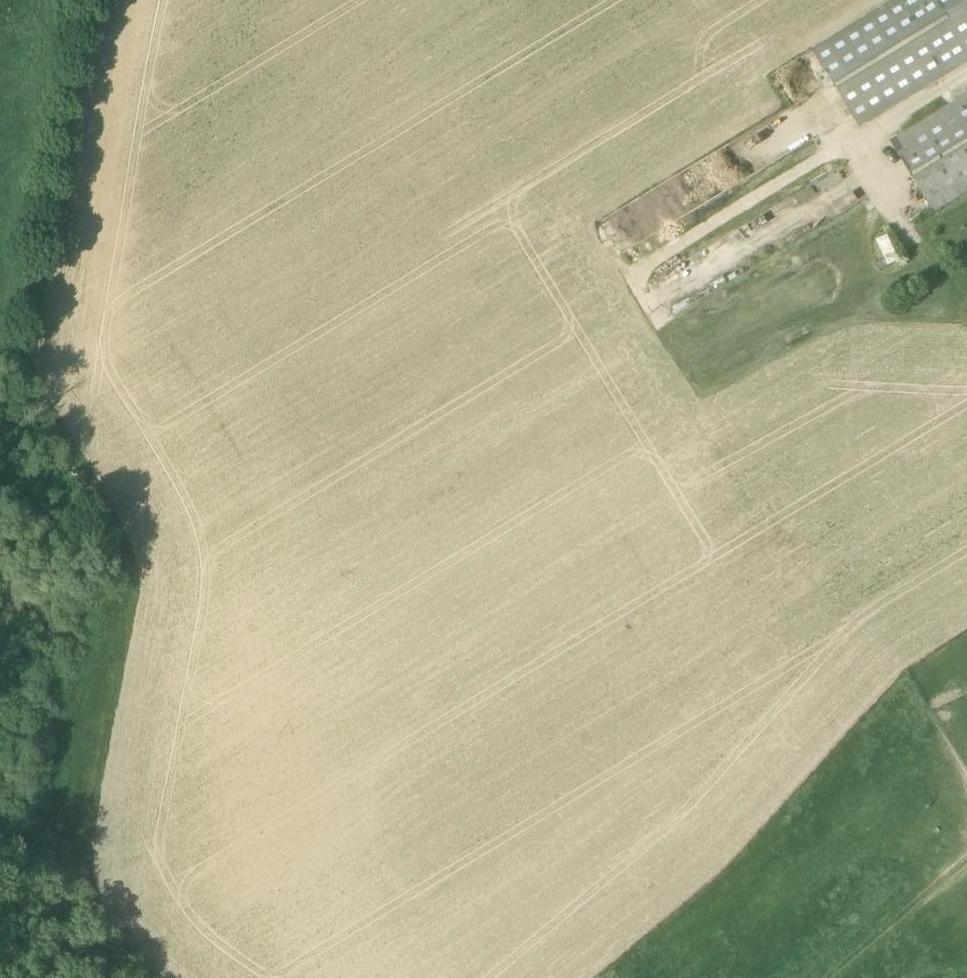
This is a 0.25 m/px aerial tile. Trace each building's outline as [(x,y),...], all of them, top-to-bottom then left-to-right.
[(860,127),(966,62),(966,0),(894,0),(813,50),(860,127)] [(892,142),(935,212),(966,192),(966,96),(892,142)] [(890,235),(881,240),(892,264),(902,259),(890,235)]
